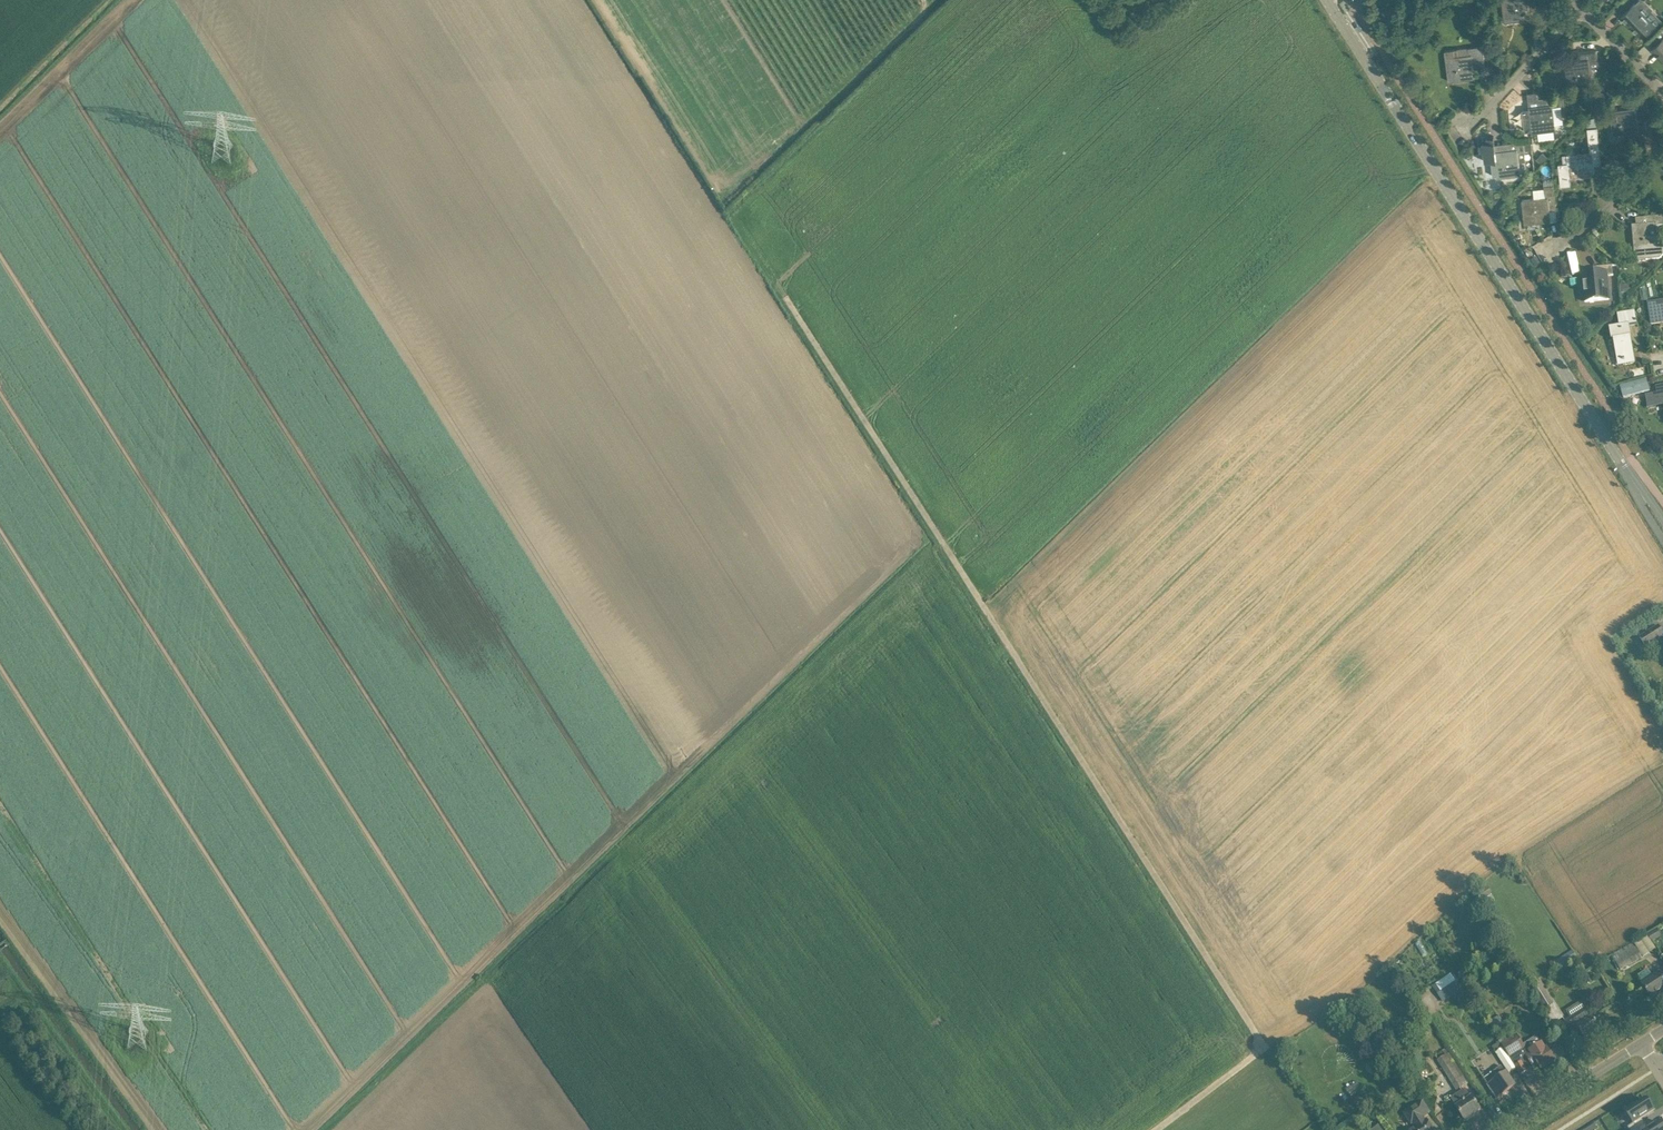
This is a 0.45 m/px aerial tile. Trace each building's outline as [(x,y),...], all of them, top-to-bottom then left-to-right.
[(1505,21),(1508,21),(1508,19),(1527,17),(1527,18),(1531,18),(1529,7),(1536,7),(1535,0),(1502,0),(1505,21)] [(1629,8),(1621,15),(1638,32),(1642,27),(1648,32),(1661,19),(1651,8),(1645,15),(1642,12),(1643,11),(1635,2),(1629,8)] [(1653,48),(1662,58),(1662,38),(1660,41),(1653,48)] [(1563,44),(1556,47),(1560,56),(1567,53),(1563,44)] [(1454,55),(1454,49),(1445,50),(1449,80),(1452,80),(1452,79),(1472,76),(1472,78),(1475,77),(1473,62),(1484,61),(1485,65),(1483,46),(1469,48),(1469,54),(1454,55)] [(1565,63),(1567,63),(1569,83),(1568,83),(1568,86),(1592,83),(1589,60),(1598,59),(1597,49),(1575,52),(1575,53),(1579,52),(1580,58),(1565,60),(1565,63)] [(1529,108),(1523,109),(1525,130),(1532,129),(1532,132),(1538,131),(1539,139),(1555,137),(1554,129),(1556,129),(1555,124),(1563,123),(1561,105),(1565,105),(1564,95),(1539,98),(1540,105),(1529,106),(1529,108)] [(1633,100),(1633,107),(1610,109),(1613,134),(1617,133),(1616,132),(1636,130),(1636,131),(1639,130),(1638,116),(1649,114),(1649,119),(1650,118),(1647,98),(1633,100)] [(1564,162),(1559,163),(1561,185),(1571,184),(1570,177),(1573,177),(1573,176),(1593,173),(1593,175),(1596,174),(1595,164),(1594,159),(1600,159),(1601,163),(1602,163),(1600,152),(1600,150),(1597,126),(1588,127),(1591,151),(1576,153),(1570,153),(1567,154),(1568,162),(1564,162)] [(1524,140),(1502,143),(1503,148),(1496,149),(1494,135),(1487,136),(1488,141),(1483,141),(1483,144),(1480,144),(1481,151),(1484,151),(1485,161),(1492,160),(1493,175),(1497,175),(1497,177),(1521,174),(1518,150),(1532,149),(1531,141),(1524,142),(1524,140)] [(1548,156),(1543,152),(1537,158),(1542,163),(1548,156)] [(1531,198),(1522,199),(1525,223),(1528,223),(1528,221),(1548,219),(1548,220),(1551,220),(1550,209),(1549,205),(1556,204),(1556,209),(1557,209),(1556,198),(1554,184),(1545,185),(1544,185),(1544,187),(1534,189),(1535,198),(1531,198)] [(1632,226),(1632,230),(1634,229),(1635,249),(1634,249),(1634,253),(1637,252),(1637,261),(1646,261),(1660,259),(1662,256),(1662,247),(1658,247),(1656,227),(1662,226),(1662,217),(1646,219),(1647,225),(1632,226)] [(1576,254),(1568,256),(1573,275),(1580,273),(1576,254)] [(1606,276),(1613,276),(1612,266),(1592,268),(1592,269),(1597,268),(1597,274),(1582,276),(1583,279),(1584,279),(1586,299),(1585,299),(1585,302),(1609,300),(1606,276)] [(1632,293),(1632,284),(1620,284),(1621,294),(1632,293)] [(1648,304),(1652,325),(1660,324),(1660,321),(1662,321),(1662,323),(1662,302),(1648,304)] [(1619,326),(1609,328),(1611,340),(1614,339),(1615,345),(1614,345),(1616,357),(1622,356),(1623,365),(1636,363),(1632,342),(1631,342),(1630,336),(1631,336),(1630,325),(1627,312),(1617,314),(1620,326),(1619,326)] [(1643,369),(1628,371),(1629,378),(1644,376),(1643,369)] [(1645,380),(1621,387),(1624,398),(1648,391),(1645,380)] [(1660,386),(1661,390),(1656,390),(1657,394),(1646,396),(1648,408),(1662,405),(1662,386),(1660,386)] [(1646,648),(1662,637),(1662,634),(1658,626),(1640,638),(1646,648)] [(1636,947),(1614,959),(1618,966),(1620,970),(1621,971),(1643,958),(1643,957),(1636,947)] [(1557,960),(1551,962),(1553,969),(1559,968),(1558,965),(1571,956),(1569,953),(1557,960)] [(1637,976),(1638,977),(1639,978),(1643,984),(1642,984),(1651,998),(1662,990),(1662,979),(1659,973),(1653,977),(1649,970),(1648,969),(1637,976)] [(1433,986),(1444,1002),(1462,989),(1451,973),(1433,986)] [(1554,1004),(1540,983),(1530,990),(1543,1011),(1554,1004)] [(1571,1018),(1565,1022),(1574,1035),(1580,1031),(1584,1039),(1600,1029),(1594,1019),(1593,1017),(1587,1008),(1583,1001),(1567,1011),(1571,1018)] [(1505,1042),(1502,1044),(1504,1048),(1509,1057),(1515,1066),(1527,1058),(1533,1068),(1538,1065),(1541,1069),(1555,1061),(1556,1060),(1550,1051),(1548,1047),(1546,1048),(1543,1042),(1541,1043),(1537,1036),(1523,1045),(1517,1035),(1505,1042)] [(1502,1049),(1496,1053),(1509,1073),(1515,1068),(1516,1068),(1515,1066),(1509,1057),(1504,1048),(1502,1049)] [(1468,1083),(1447,1049),(1435,1056),(1457,1090),(1468,1083)] [(1471,1055),(1479,1068),(1487,1063),(1480,1050),(1471,1055)] [(1498,1099),(1516,1086),(1506,1073),(1501,1067),(1490,1075),(1494,1081),(1488,1085),(1498,1099)] [(1346,1088),(1353,1100),(1365,1093),(1358,1081),(1346,1088)] [(1465,1120),(1481,1110),(1472,1097),(1471,1098),(1465,1089),(1451,1099),(1465,1120)] [(1627,1114),(1634,1124),(1628,1128),(1629,1129),(1639,1129),(1646,1126),(1642,1120),(1654,1113),(1647,1101),(1645,1101),(1645,1100),(1639,1103),(1640,1105),(1627,1114)] [(1422,1103),(1403,1115),(1413,1129),(1412,1129),(1433,1129),(1427,1120),(1431,1117),(1422,1103)]
